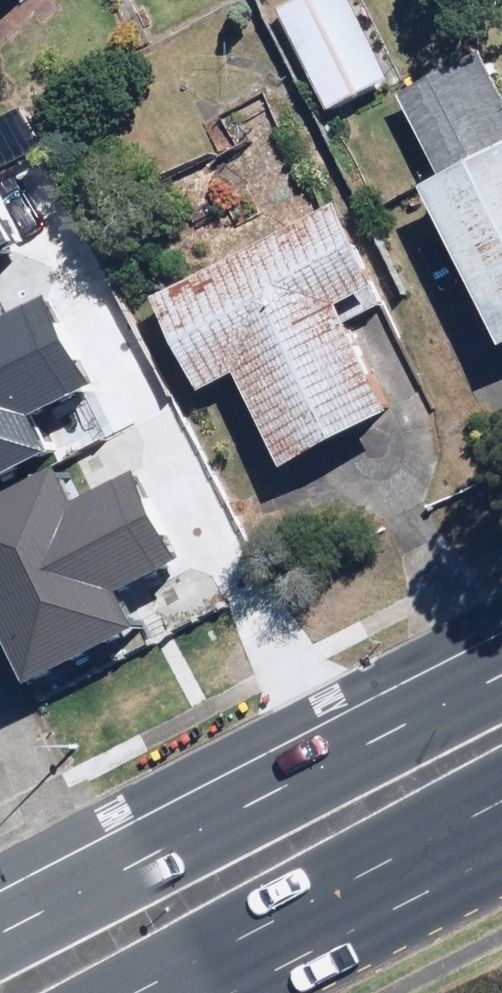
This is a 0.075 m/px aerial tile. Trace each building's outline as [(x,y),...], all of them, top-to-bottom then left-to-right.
[(14,0),(0,0),(0,13),(14,0)] [(347,0),(302,0),(274,15),(329,116),(392,82),(347,0)] [(485,59),(407,102),(451,184),(426,197),(501,339),(501,91),(485,59)] [(33,214),(3,162),(0,164),(0,232),(33,214)] [(374,292),(330,208),(149,303),(199,398),(236,379),(287,475),(393,419),(337,312),(374,292)] [(62,440),(45,407),(108,374),(62,285),(12,311),(0,287),(0,472),(62,440)] [(0,490),(0,556),(57,665),(155,614),(138,581),(201,549),(154,460),(104,486),(84,447),(0,490)]
